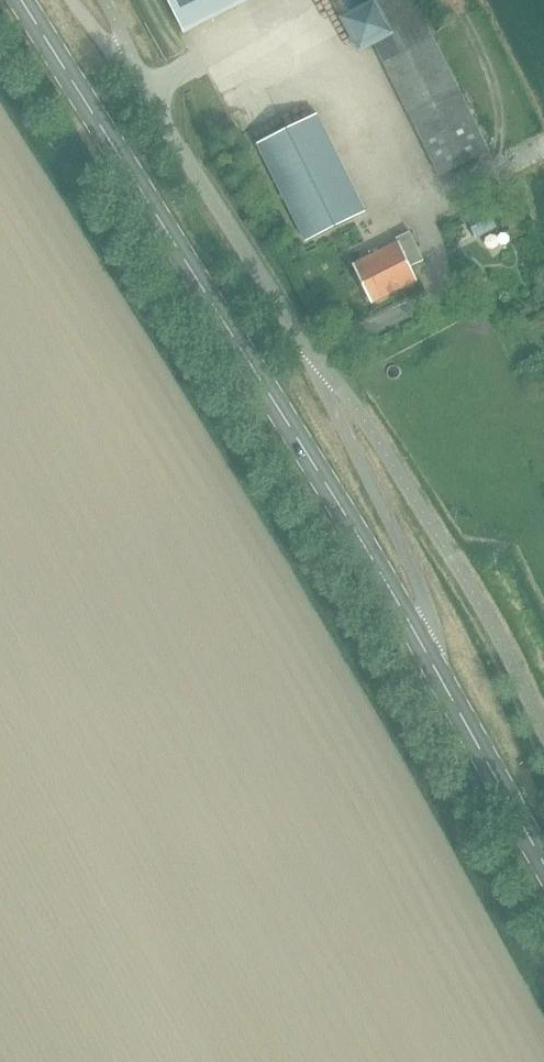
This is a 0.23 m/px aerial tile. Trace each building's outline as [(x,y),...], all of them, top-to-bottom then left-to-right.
[(184,29),(243,0),(170,0),(184,29)] [(386,61),(442,173),(489,150),(415,0),(376,0),(342,17),(358,50),(377,41),(386,61)] [(257,142),(306,241),(365,212),(316,113),(257,142)] [(413,264),(428,256),(414,228),(399,236),(401,241),(356,264),(375,302),(420,279),(413,264)]
